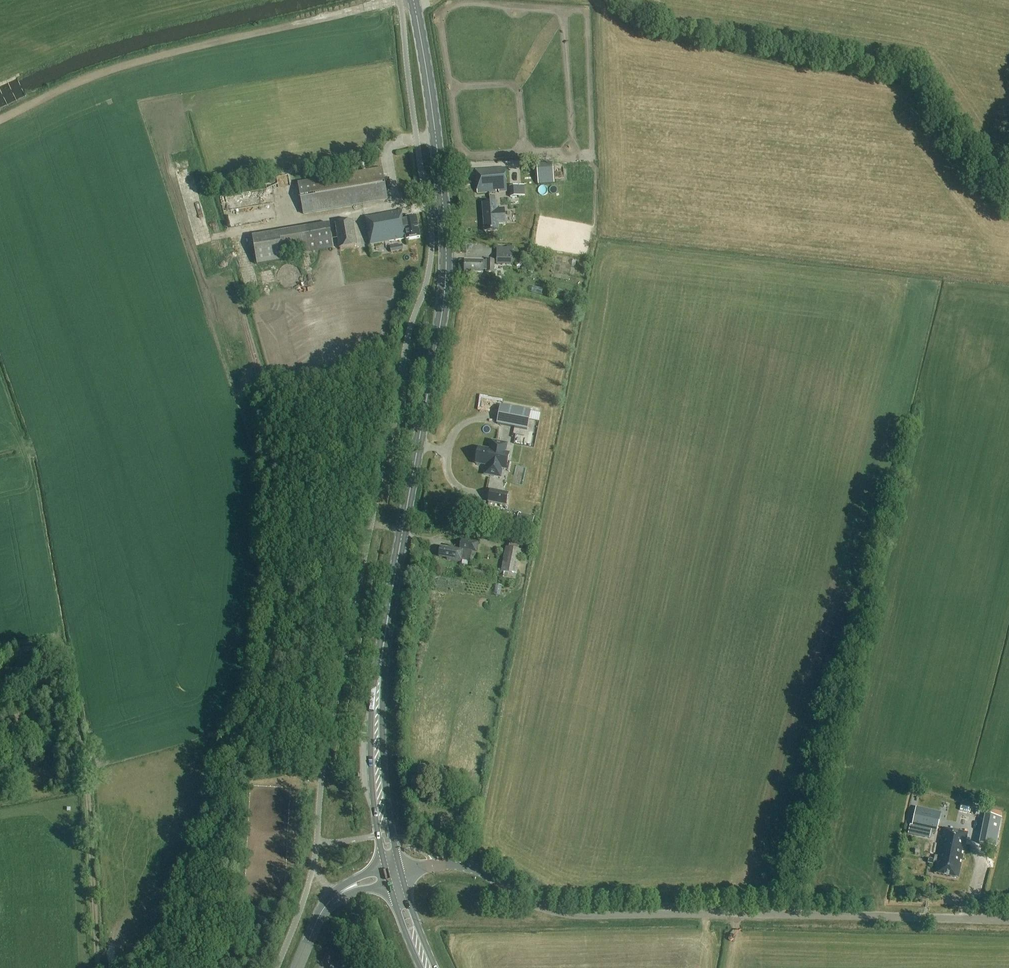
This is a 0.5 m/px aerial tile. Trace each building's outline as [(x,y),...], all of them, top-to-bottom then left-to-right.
[(536,165),(538,185),(554,184),(553,164),(536,165)] [(302,214),(388,199),(383,169),(297,183),(302,214)] [(476,191),(506,189),(505,169),(475,171),(476,191)] [(509,187),(510,197),(517,197),(517,192),(521,192),(521,186),(509,187)] [(498,209),(497,202),(482,203),(484,233),(499,231),(499,225),(506,224),(505,209),(498,209)] [(401,212),(365,218),(369,245),(406,239),(406,240),(419,238),(416,219),(403,221),(401,212)] [(352,220),(336,223),(340,248),(357,245),(352,220)] [(279,232),(252,237),(257,265),(284,261),(283,256),(333,248),(332,244),(329,224),(279,232)] [(512,256),(496,255),(496,265),(512,265),(512,256)] [(494,273),(494,261),(487,261),(487,262),(482,262),(482,261),(465,261),(464,273),(483,273),(483,271),(486,271),(486,273),(494,273)] [(286,262),(280,282),(298,287),(304,267),(286,262)] [(509,282),(508,289),(517,290),(518,283),(509,282)] [(530,429),(534,410),(503,403),(499,422),(530,429)] [(475,465),(485,467),(484,476),(501,479),(503,470),(506,471),(510,453),(506,453),(508,444),(490,441),(489,449),(478,447),(475,465)] [(490,489),(487,502),(506,506),(509,493),(490,489)] [(518,514),(516,524),(532,528),(534,517),(518,514)] [(447,560),(460,562),(461,561),(470,563),(472,552),(476,553),(478,543),(462,540),(460,551),(440,547),(438,557),(447,559),(447,560)] [(524,560),(526,550),(521,549),(521,551),(518,550),(519,544),(510,543),(508,548),(505,547),(501,572),(506,573),(505,578),(515,580),(520,559),(524,560)] [(971,814),(973,808),(961,805),(959,811),(971,814)] [(974,807),(971,819),(977,820),(979,808),(974,807)] [(940,813),(918,808),(916,808),(912,825),(936,831),(940,813)] [(995,848),(1001,818),(985,815),(979,844),(995,848)] [(968,832),(944,827),(934,874),(958,879),(968,832)]
